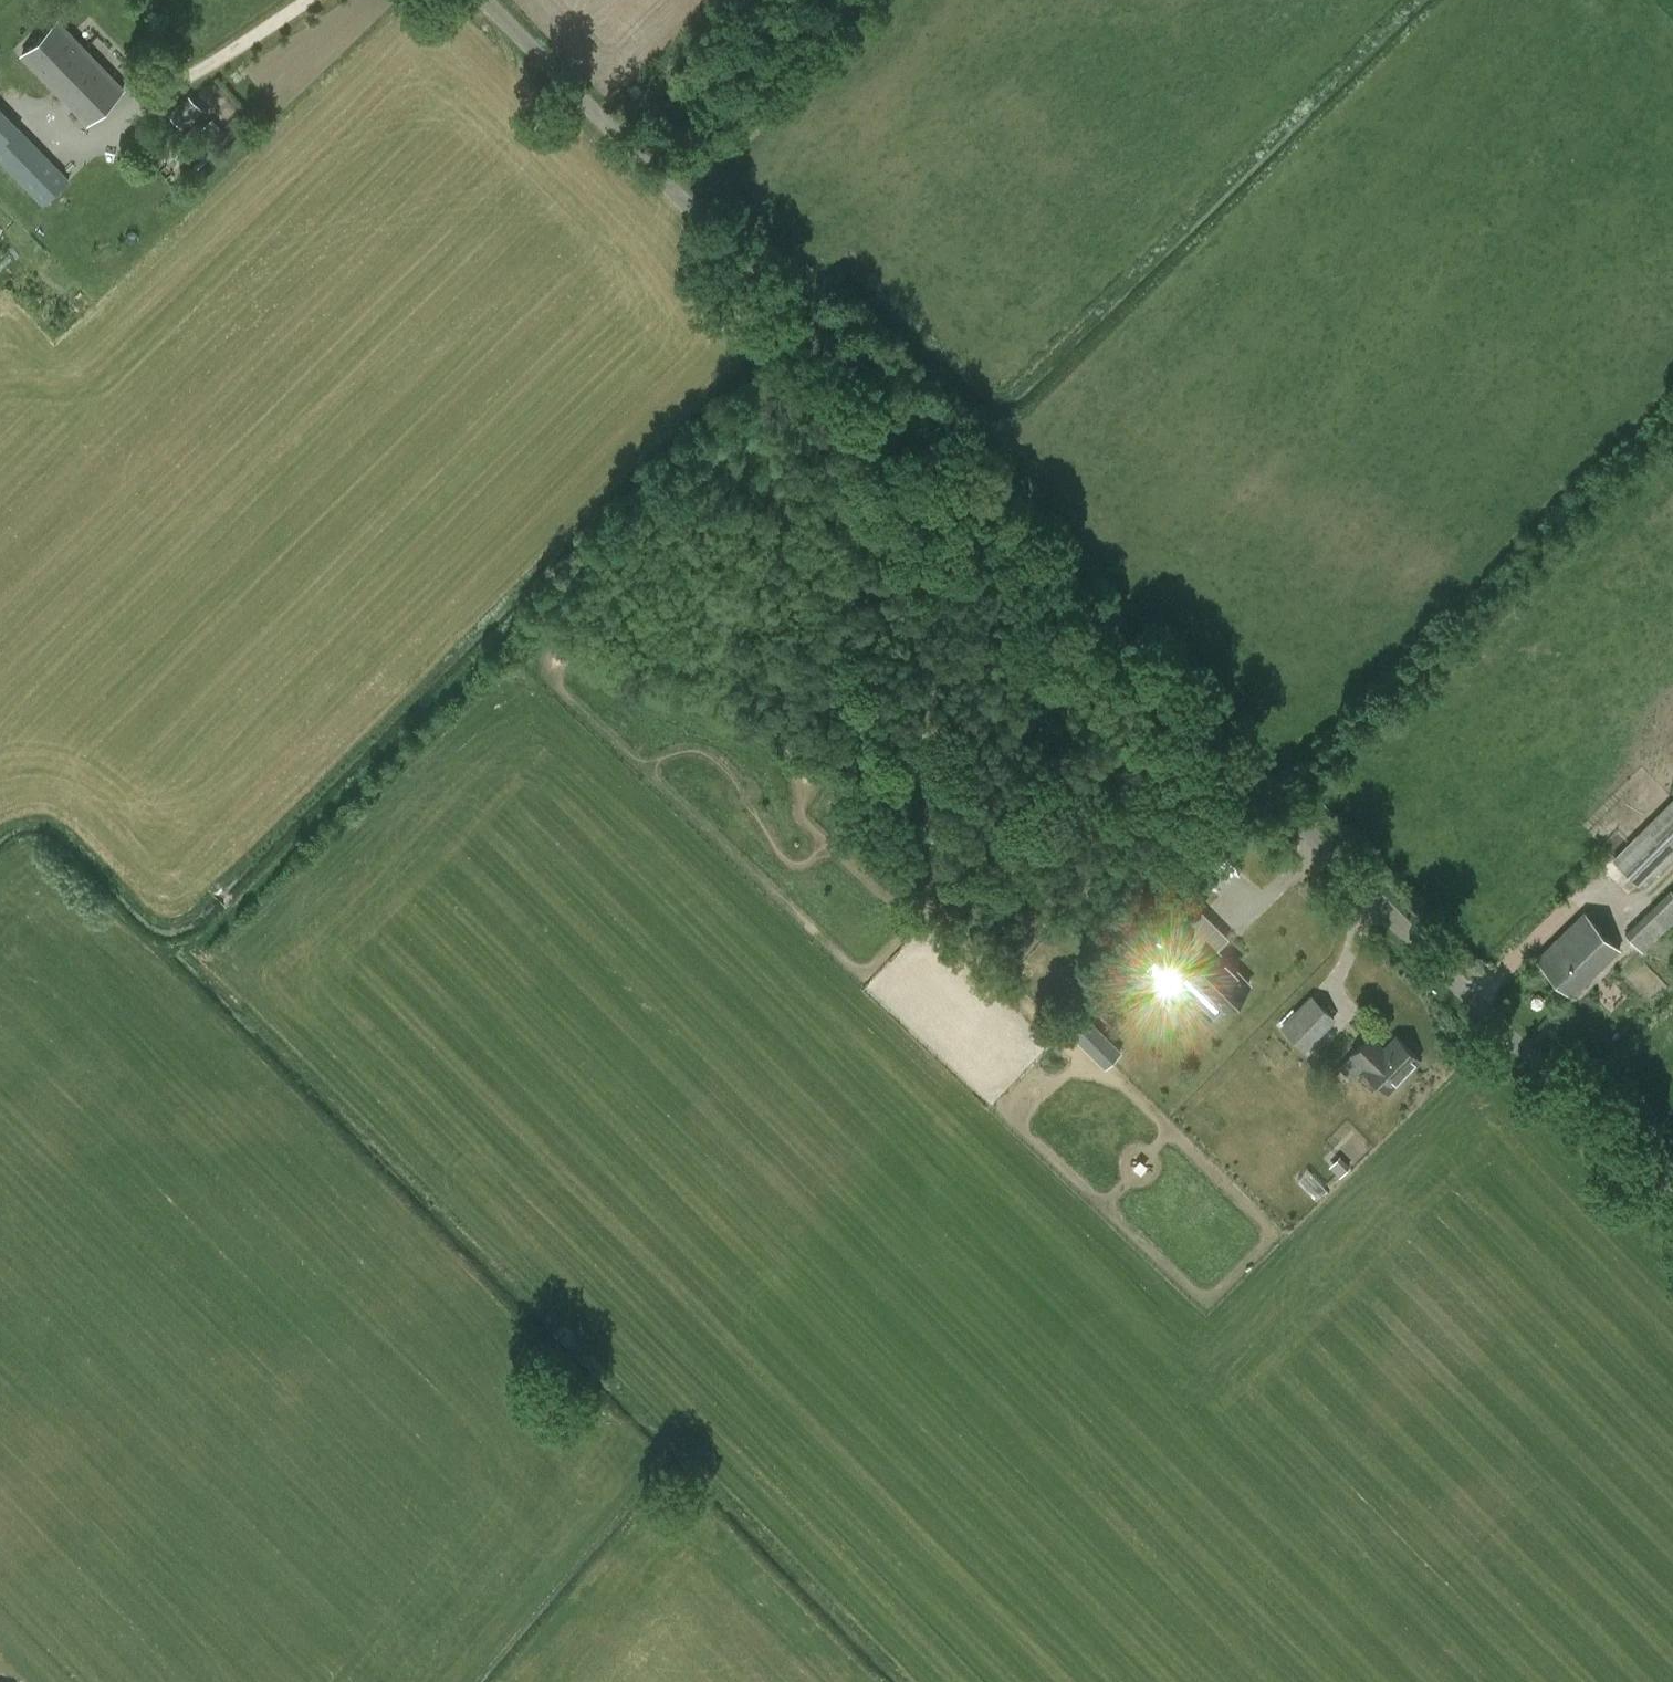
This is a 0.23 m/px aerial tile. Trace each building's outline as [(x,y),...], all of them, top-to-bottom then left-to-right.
[(88,122),(124,89),(59,20),(24,54),(88,122)] [(70,180),(0,108),(0,162),(42,205),(70,180)] [(1646,826),(1613,859),(1643,888),(1672,858),(1672,801),(1672,800),(1646,826)] [(1672,920),(1672,892),(1669,887),(1623,932),(1642,951),(1672,920)] [(1572,997),(1620,950),(1584,913),(1536,960),(1572,997)] [(1214,1013),(1222,1006),(1224,1008),(1249,982),(1214,946),(1204,956),(1180,931),(1156,955),(1181,981),(1189,973),(1202,986),(1194,993),(1214,1013)] [(1313,991),(1280,1023),(1304,1048),(1337,1017),(1313,991)] [(1088,1015),(1071,1032),(1105,1066),(1122,1049),(1088,1015)] [(1387,1094),(1421,1059),(1397,1035),(1384,1047),(1371,1034),(1351,1055),(1364,1068),(1362,1069),(1387,1094)] [(1313,1156),(1306,1166),(1330,1184),(1338,1174),(1313,1156)] [(1317,1197),(1328,1187),(1309,1167),(1298,1177),(1317,1197)]
